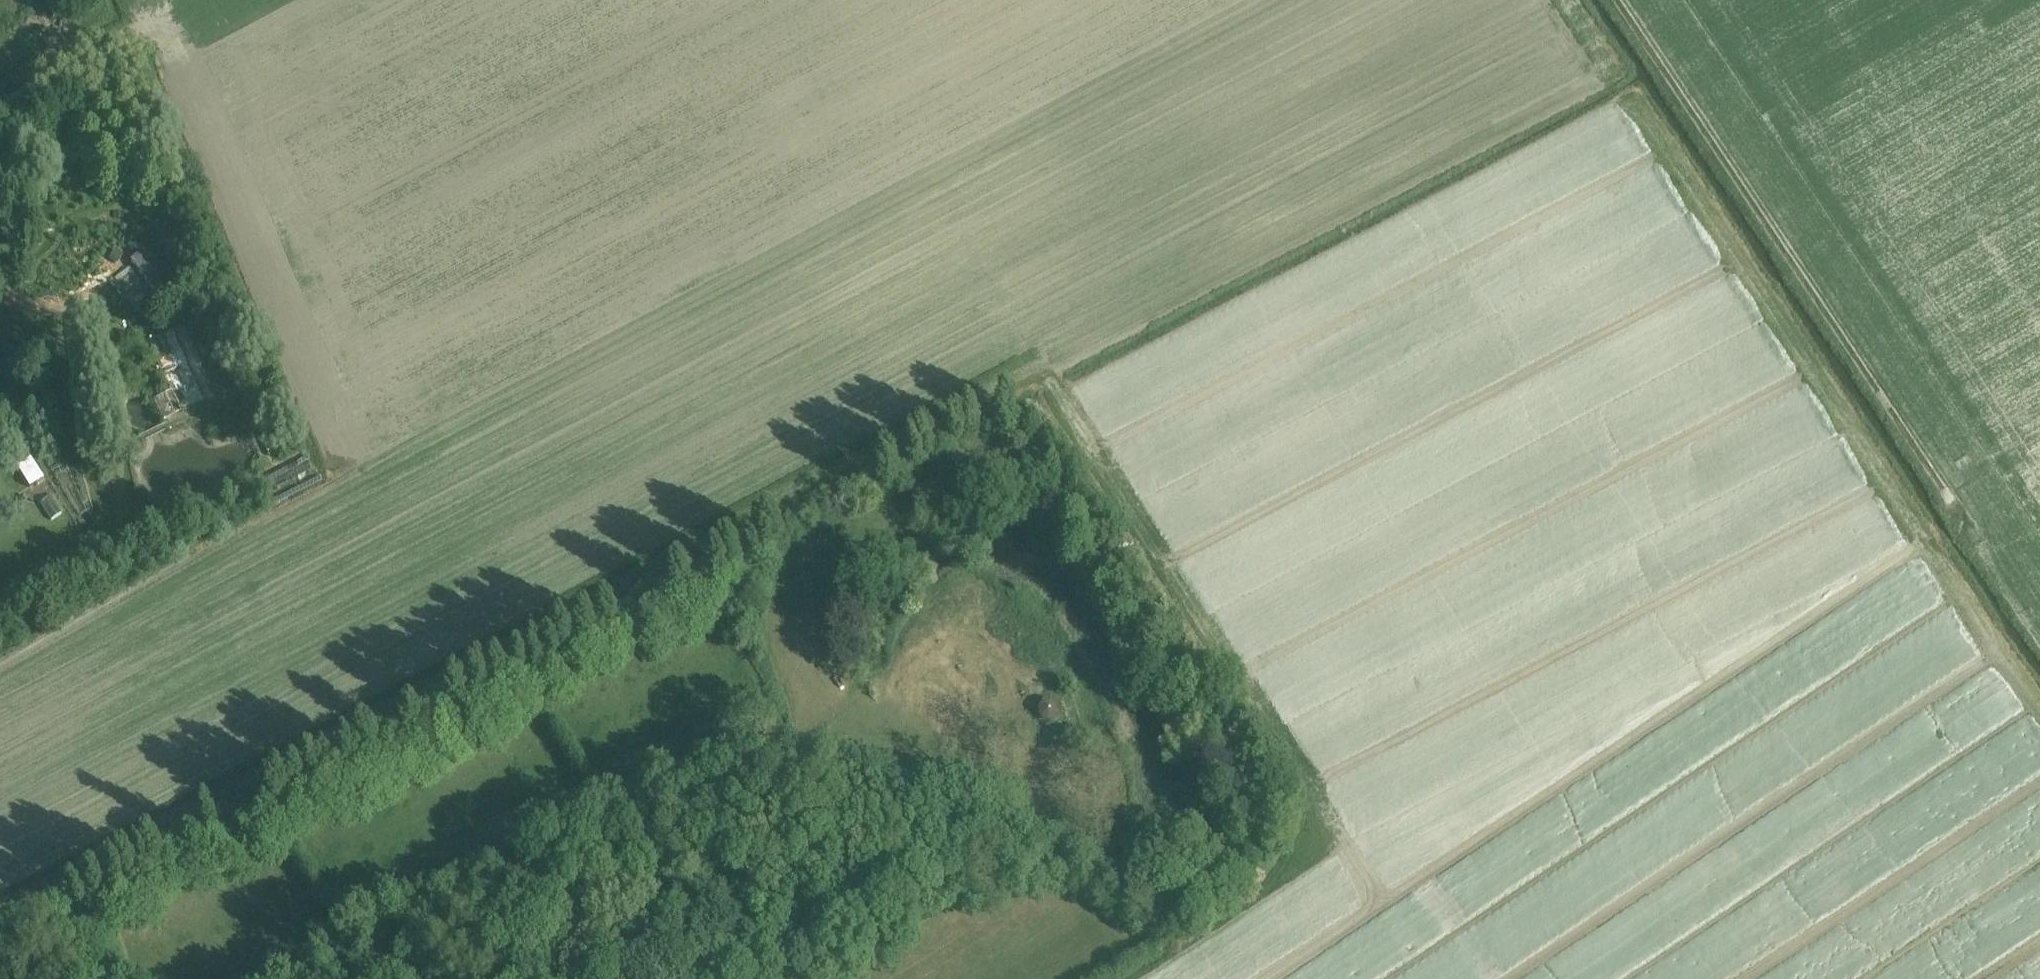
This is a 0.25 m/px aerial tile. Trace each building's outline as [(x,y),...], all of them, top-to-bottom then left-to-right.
[(167,282),(143,252),(130,262),(154,292),(167,282)] [(55,482),(46,486),(55,506),(64,502),(55,482)]
